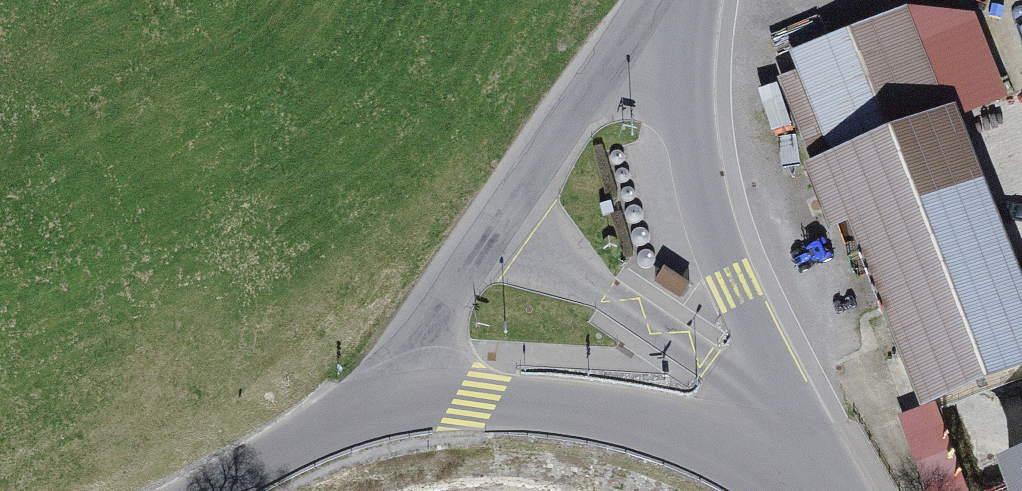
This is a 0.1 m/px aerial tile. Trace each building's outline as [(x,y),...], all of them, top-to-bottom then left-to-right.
[(776,76),(915,419),(1021,376),(1021,331),(898,26),(776,76)] [(665,267),(655,281),(680,297),(689,283),(665,267)] [(1004,477),(1009,490),(1021,490),(1021,470),(1004,477)]
